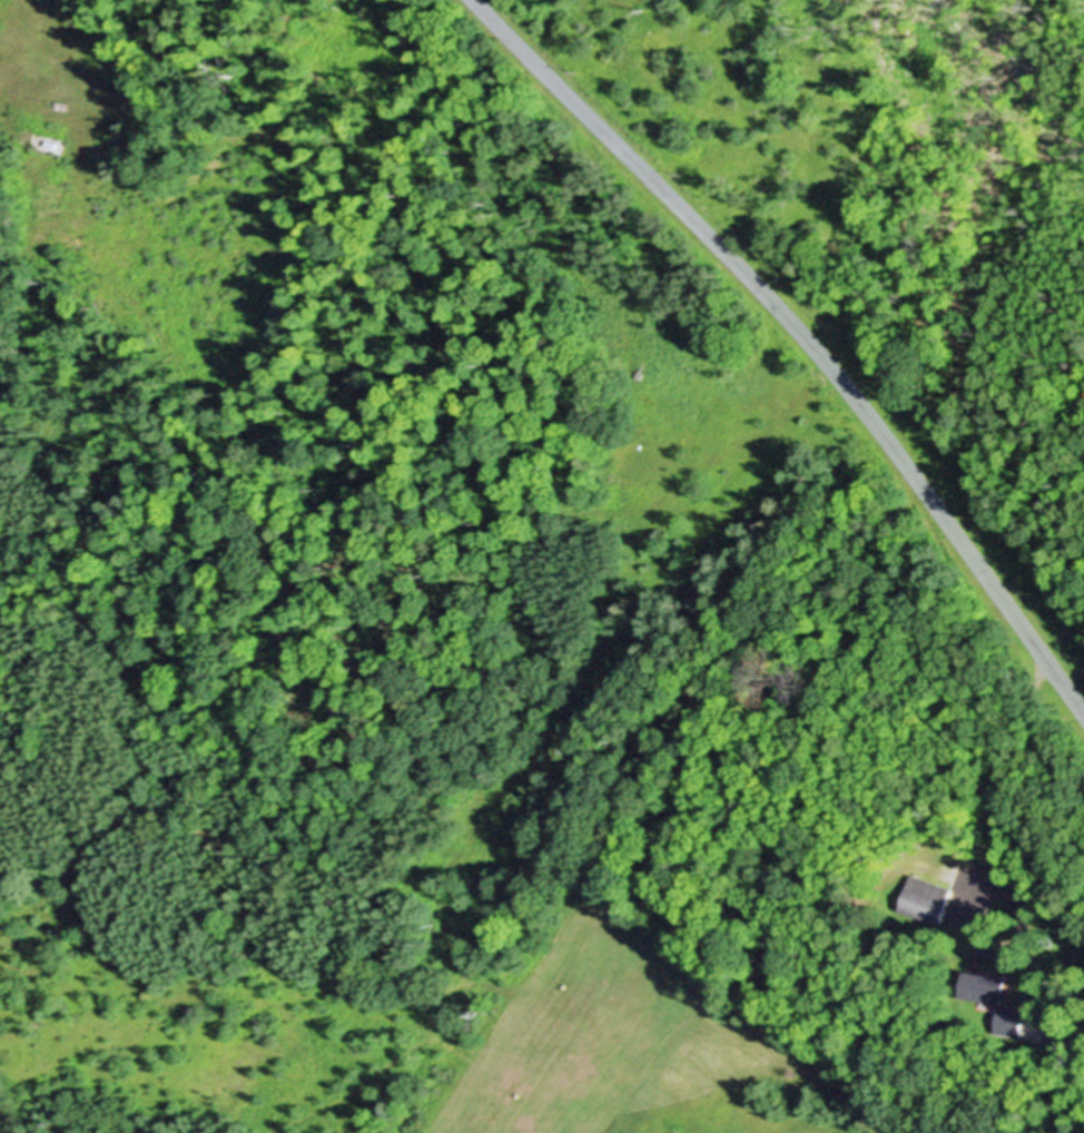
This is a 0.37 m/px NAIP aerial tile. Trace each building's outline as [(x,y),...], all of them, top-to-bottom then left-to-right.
[(954,888),(916,874),(903,909),(942,923),(954,888)] [(1011,978),(970,969),(964,996),(1005,1005),(1011,978)] [(1028,1010),(1004,1006),(999,1029),(1023,1033),(1028,1010)]
